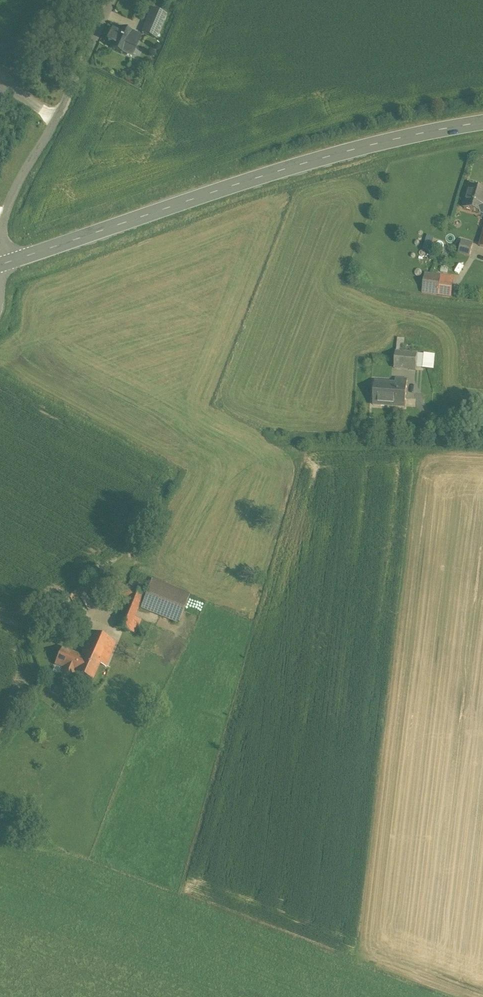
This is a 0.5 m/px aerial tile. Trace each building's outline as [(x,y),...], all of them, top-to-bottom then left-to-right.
[(165,16),(152,10),(143,32),(156,38),(165,16)] [(139,40),(118,30),(110,48),(127,56),(131,48),(135,50),(139,40)] [(471,187),(464,209),(482,215),(482,190),(471,187)] [(429,234),(425,249),(432,251),(437,237),(429,234)] [(462,241),(459,253),(470,256),(474,244),(462,241)] [(423,293),(439,295),(440,287),(440,279),(424,278),(423,293)] [(440,287),(439,295),(452,297),(453,288),(440,287)] [(418,354),(396,352),(394,368),(416,370),(418,354)] [(395,384),(375,383),(373,405),(405,407),(408,379),(396,378),(395,384)] [(190,596),(152,581),(141,608),(179,624),(190,596)] [(132,590),(114,583),(110,593),(128,601),(132,590)] [(128,601),(118,627),(129,632),(144,595),(132,590),(128,601)] [(137,653),(114,644),(91,634),(84,650),(108,659),(112,661),(107,672),(126,679),(129,671),(137,653)] [(108,659),(84,650),(81,658),(63,650),(56,665),(64,669),(63,673),(73,677),(74,673),(92,681),(100,665),(105,667),(105,666),(108,659)]
